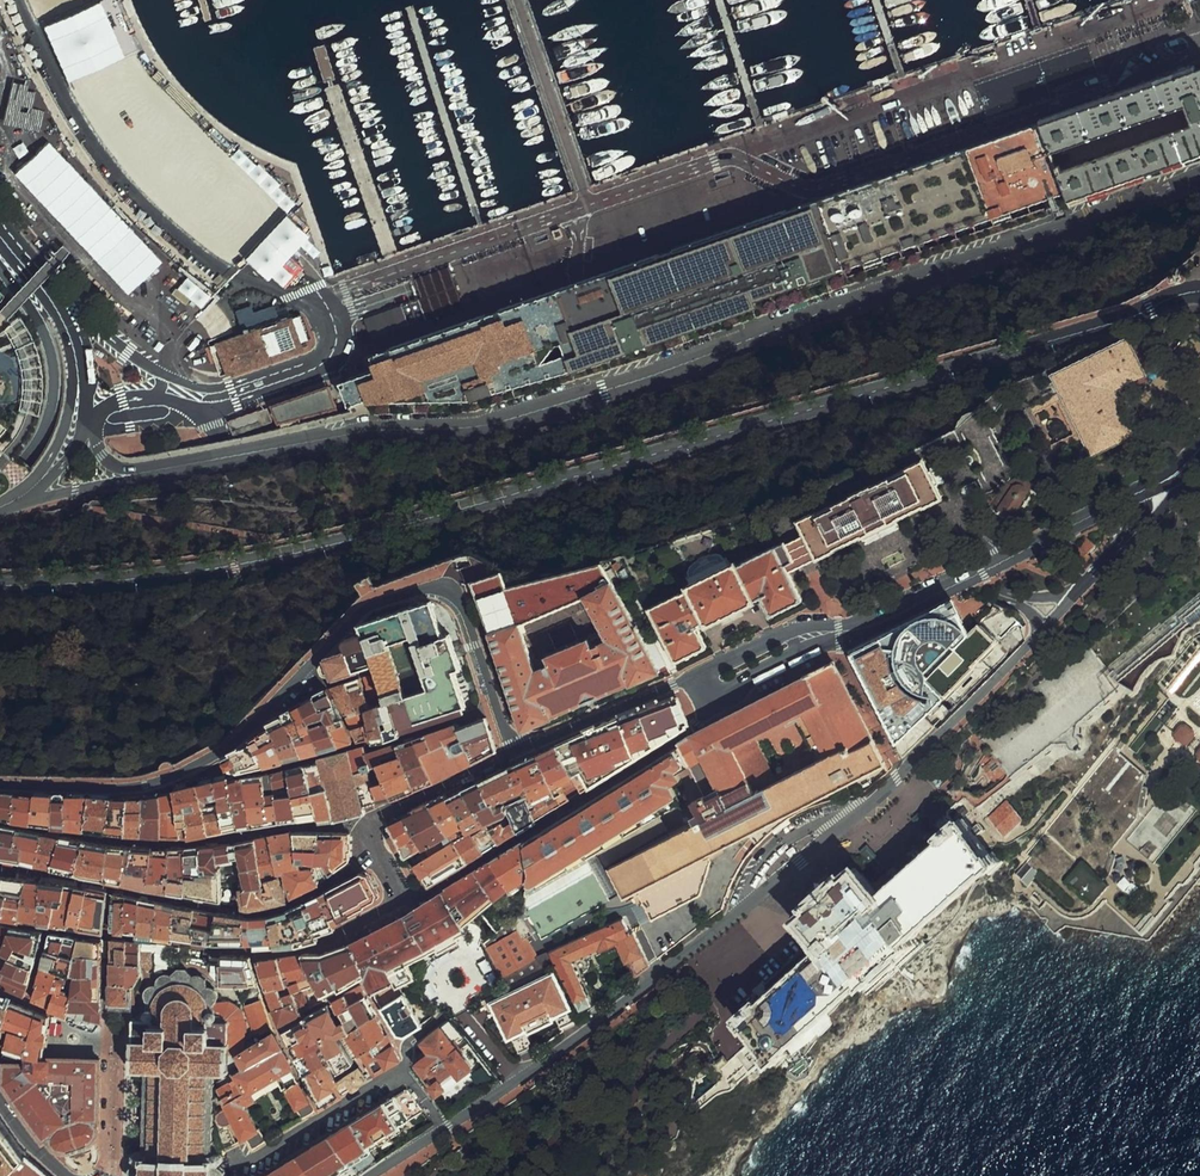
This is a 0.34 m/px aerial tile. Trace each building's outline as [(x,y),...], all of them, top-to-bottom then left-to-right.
[(1117,98),(1064,116),(1036,126),(1064,200),(1067,207),(1199,161),(1199,69),(1173,79),(1117,98)] [(762,306),(1064,200),(1038,132),(1036,126),(1030,128),(599,278),(374,356),(376,361),(378,367),(227,420),(233,439),(279,423),(281,427),(353,409),(371,402),(374,409),(405,405),(436,394),(440,404),(481,404),(573,375),(636,353),(637,356),(764,312),(762,306)] [(201,314),(217,294),(183,265),(166,285),(201,314)] [(463,310),(448,266),(414,277),(421,298),(362,318),(370,342),(463,310)] [(1185,272),(1171,274),(1174,290),(1187,284),(1185,272)] [(1192,305),(1179,308),(1182,318),(1195,315),(1192,305)] [(294,316),(223,337),(232,368),(303,347),(294,316)] [(1143,378),(1125,342),(1050,380),(1090,461),(1131,441),(1108,395),(1143,378)] [(813,510),(796,518),(803,530),(817,558),(939,496),(919,456),(813,510)] [(1037,486),(1019,473),(994,509),(1012,521),(1037,486)] [(974,482),(960,490),(968,504),(982,497),(974,482)] [(786,539),(773,545),(786,573),(801,566),(817,558),(803,530),(786,539)] [(649,608),(675,660),(705,644),(696,626),(757,595),(768,616),(801,600),(786,573),(773,545),(649,608)] [(661,668),(602,549),(508,577),(500,559),(470,568),(527,732),(661,668)] [(1070,563),(1076,570),(1090,559),(1084,552),(1070,563)] [(358,581),(369,600),(381,592),(371,574),(358,581)] [(973,588),(847,651),(877,705),(905,756),(954,708),(922,675),(991,606),(973,588)] [(381,695),(369,699),(360,676),(347,680),(345,678),(330,682),(360,740),(467,704),(455,667),(461,665),(449,627),(443,630),(430,592),(357,616),(359,625),(342,630),(341,633),(345,647),(324,654),(326,660),(323,661),(321,663),(321,666),(321,668),(323,670),(325,671),(327,672),(330,671),(331,674),(371,662),(381,695)] [(995,644),(977,626),(927,675),(945,693),(995,644)] [(1065,914),(1081,919),(1097,915),(1108,902),(1147,932),(1199,867),(1199,714),(1182,699),(1199,677),(1199,636),(1198,636),(1010,799),(1026,819),(1030,832),(1032,856),(1019,872),(1065,914)] [(858,795),(863,791),(866,786),(887,770),(831,663),(684,742),(705,784),(708,794),(691,801),(691,822),(605,865),(628,907),(640,923),(658,958),(713,916),(731,881),(743,848),(760,833),(813,804),(858,795)] [(352,741),(325,684),(286,703),(264,717),(264,721),(220,751),(228,765),(239,768),(283,758),(352,741)] [(460,787),(384,826),(403,859),(409,856),(424,885),(576,789),(686,725),(675,697),(629,710),(553,744),(541,749),(460,787)] [(456,719),(396,740),(414,789),(498,749),(498,745),(487,711),(457,723),(456,719)] [(347,752),(360,809),(414,789),(396,740),(362,751),(361,748),(347,752)] [(381,924),(325,951),(301,953),(323,997),(366,978),(376,998),(389,991),(397,987),(414,979),(405,963),(435,951),(460,938),(465,929),(509,891),(515,894),(532,884),(678,791),(676,782),(683,779),(681,772),(705,784),(684,742),(381,924)] [(324,764),(338,822),(350,819),(362,817),(360,809),(347,752),(322,758),(324,764)] [(338,822),(324,764),(265,778),(264,823),(322,819),(323,823),(338,822)] [(0,784),(0,816),(48,824),(183,835),(264,823),(265,778),(195,775),(170,783),(164,791),(119,793),(0,784)] [(987,818),(1004,837),(1024,820),(1007,800),(987,818)] [(931,814),(926,809),(915,818),(920,823),(931,814)] [(788,921),(813,950),(730,1022),(763,1060),(994,858),(957,816),(951,821),(946,826),(873,890),(852,866),(822,892),(788,921)] [(74,876),(81,837),(0,823),(0,863),(74,876)] [(304,829),(237,840),(240,862),(246,906),(281,894),(354,861),(355,830),(304,829)] [(175,851),(81,837),(74,876),(220,899),(220,864),(220,843),(175,851)] [(237,840),(220,843),(220,864),(240,862),(237,840)] [(883,865),(868,847),(859,854),(875,872),(883,865)] [(0,870),(0,911),(99,927),(105,887),(0,870)] [(246,919),(115,896),(114,932),(185,940),(273,943),(381,905),(384,896),(373,875),(365,873),(254,920),(246,919)] [(626,918),(553,953),(581,1012),(594,1005),(580,975),(587,972),(589,968),(590,958),(617,945),(627,966),(634,963),(639,973),(650,967),(626,918)] [(56,940),(8,928),(12,945),(47,974),(56,940)] [(523,928),(487,948),(504,978),(540,957),(523,928)] [(166,944),(109,938),(112,1003),(134,1002),(140,977),(166,964),(166,944)] [(95,954),(74,942),(67,1009),(89,1011),(95,954)] [(214,958),(202,957),(202,971),(222,988),(259,986),(249,955),(215,952),(214,958)] [(261,980),(275,1020),(298,1012),(323,997),(301,953),(255,959),(261,980)] [(7,1033),(9,1034),(13,1035),(10,1051),(28,1056),(30,1063),(49,1062),(56,1024),(41,1000),(0,964),(0,1057),(7,1033)] [(212,1072),(225,1072),(225,1039),(230,1038),(235,1036),(241,1032),(244,1028),(245,1022),(245,1017),(244,1011),(241,1007),(237,1003),(232,1001),(227,1000),(221,1000),(216,1002),(217,996),(218,993),(218,991),(216,988),(214,986),(212,985),(209,984),(206,985),(204,986),(205,985),(206,982),(205,979),(204,977),(202,975),(200,974),(197,973),(194,974),(192,975),(189,977),(189,974),(188,971),(186,969),(183,968),(181,968),(178,968),(175,969),(174,972),(172,974),(172,977),(171,976),(169,974),(167,972),(164,972),(161,972),(159,974),(157,976),(156,978),(155,981),(156,984),(157,985),(154,984),(151,984),(149,984),(146,986),(144,988),(143,990),(143,993),(144,1002),(143,1006),(141,1007),(140,1008),(140,1014),(141,1017),(139,1020),(139,1038),(123,1038),(123,1072),(143,1072),(143,1156),(135,1156),(134,1175),(226,1175),(226,1173),(225,1170),(223,1167),(220,1165),(221,1163),(222,1162),(223,1161),(223,1159),(222,1157),(221,1156),(220,1154),(218,1154),(217,1154),(215,1154),(213,1155),(212,1072)] [(555,973),(489,1007),(506,1042),(514,1038),(521,1052),(534,1046),(528,1036),(557,1020),(562,1028),(580,1019),(555,973)] [(403,1064),(394,1043),(401,1038),(384,1011),(377,1014),(365,992),(289,1034),(324,1104),(403,1064)] [(401,1038),(409,1039),(425,1029),(407,998),(384,1011),(401,1038)] [(428,1055),(415,1064),(440,1100),(464,1085),(461,1081),(478,1069),(448,1024),(420,1043),(428,1055)] [(312,1108),(278,1040),(239,1059),(247,1073),(236,1078),(238,1081),(218,1091),(245,1144),(262,1136),(249,1110),(259,1104),(257,1100),(285,1086),(299,1115),(312,1108)] [(102,1129),(101,1065),(49,1062),(30,1063),(6,1067),(5,1087),(49,1145),(55,1141),(62,1152),(69,1157),(74,1156),(82,1153),(90,1149),(96,1147),(102,1141),(102,1129)] [(409,1090),(354,1126),(370,1149),(424,1113),(409,1090)] [(28,1151),(0,1122),(0,1175),(4,1175),(5,1175),(28,1151)] [(332,1140),(272,1175),(335,1175),(350,1167),(332,1140)] [(82,1153),(74,1156),(75,1159),(84,1157),(92,1154),(90,1149),(82,1153)] [(28,1151),(5,1175),(7,1175),(53,1175),(28,1151)]
